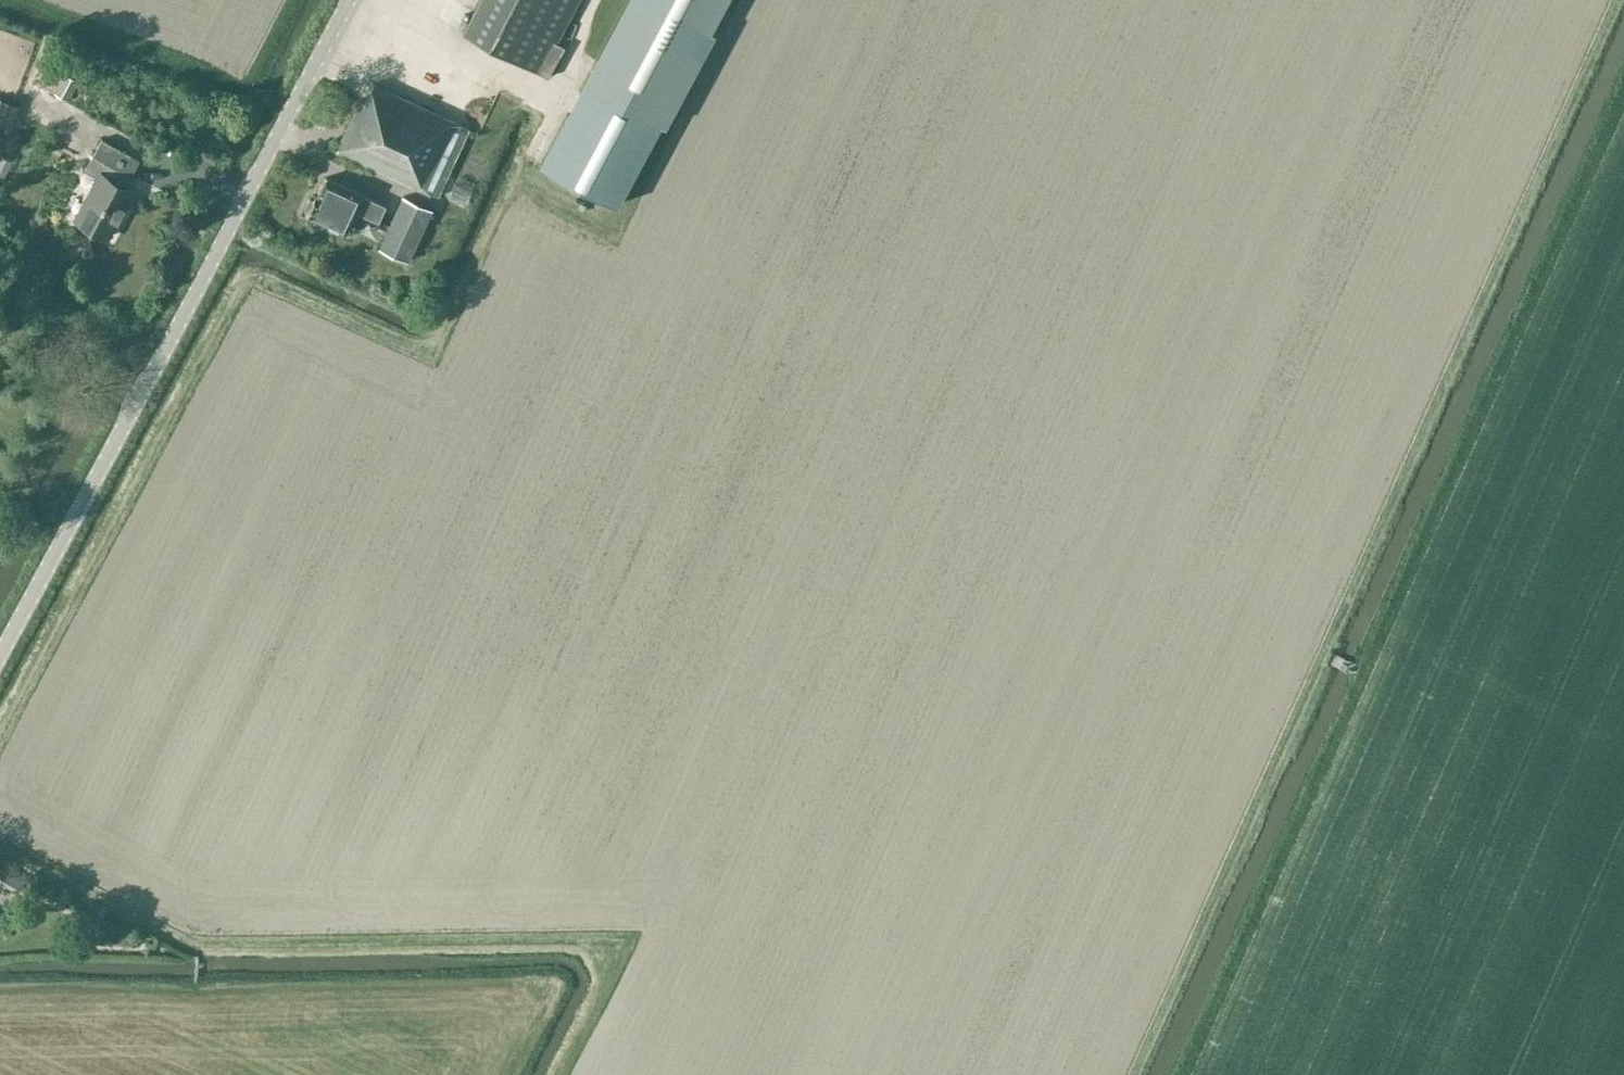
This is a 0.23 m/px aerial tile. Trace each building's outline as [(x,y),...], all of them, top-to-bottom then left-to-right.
[(463,30),(537,70),(548,76),(564,46),(557,42),(580,0),(479,0),(474,10),(463,30)] [(540,163),(617,204),(660,122),(726,0),(628,0),(584,81),(540,163)] [(63,71),(53,91),(70,100),(80,80),(63,71)] [(438,196),(470,129),(462,125),(463,124),(374,83),(372,87),(364,103),(360,101),(339,151),(429,192),(438,196)] [(0,98),(0,121),(7,124),(15,102),(0,97),(0,98)] [(28,148),(34,137),(15,127),(8,138),(0,154),(14,161),(22,145),(28,148)] [(136,189),(126,183),(139,160),(102,140),(86,170),(97,175),(73,219),(109,239),(136,189)] [(379,221),(386,205),(326,178),(316,200),(308,200),(304,210),(308,215),(308,216),(345,232),(356,212),(379,221)] [(390,227),(399,231),(389,252),(408,261),(432,210),(404,196),(390,227)] [(5,884),(18,890),(26,875),(0,861),(0,893),(5,884)]
